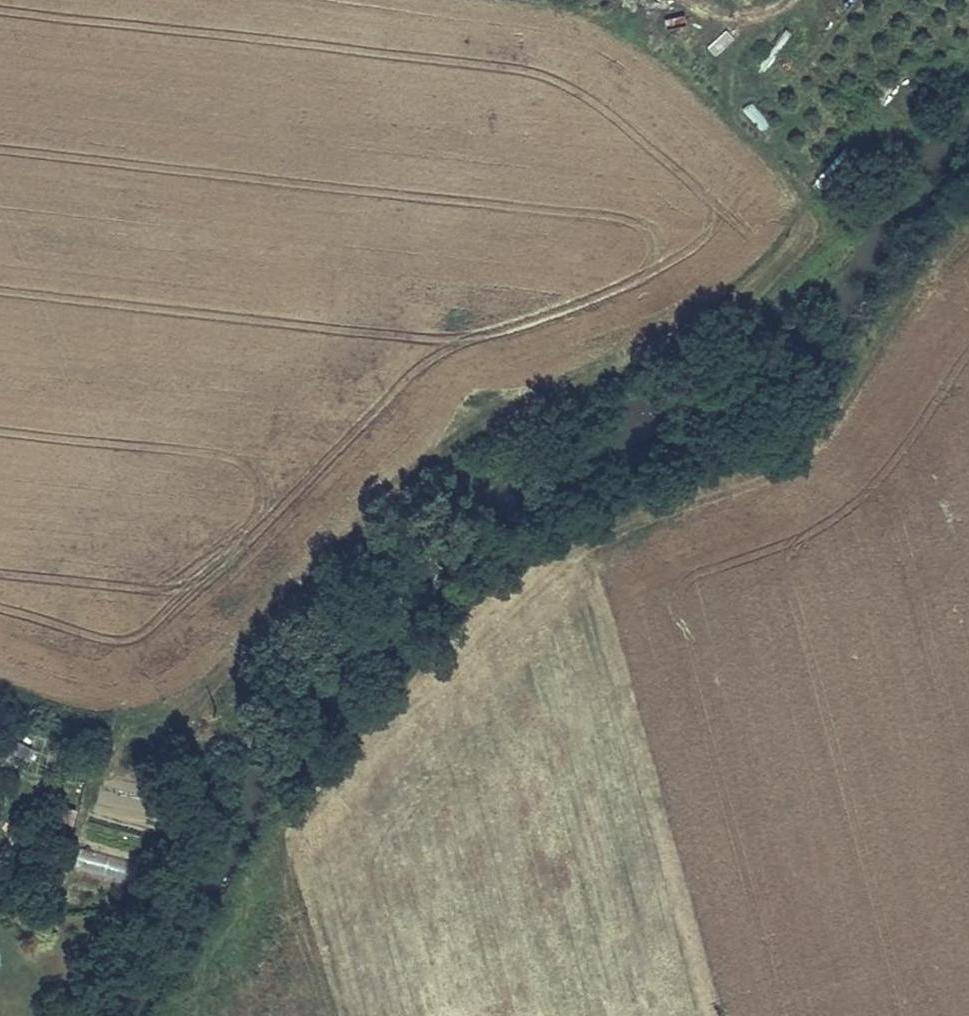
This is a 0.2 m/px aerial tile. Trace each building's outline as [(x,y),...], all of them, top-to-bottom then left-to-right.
[(99,869),(132,882),(138,866),(105,853),(99,869)]
